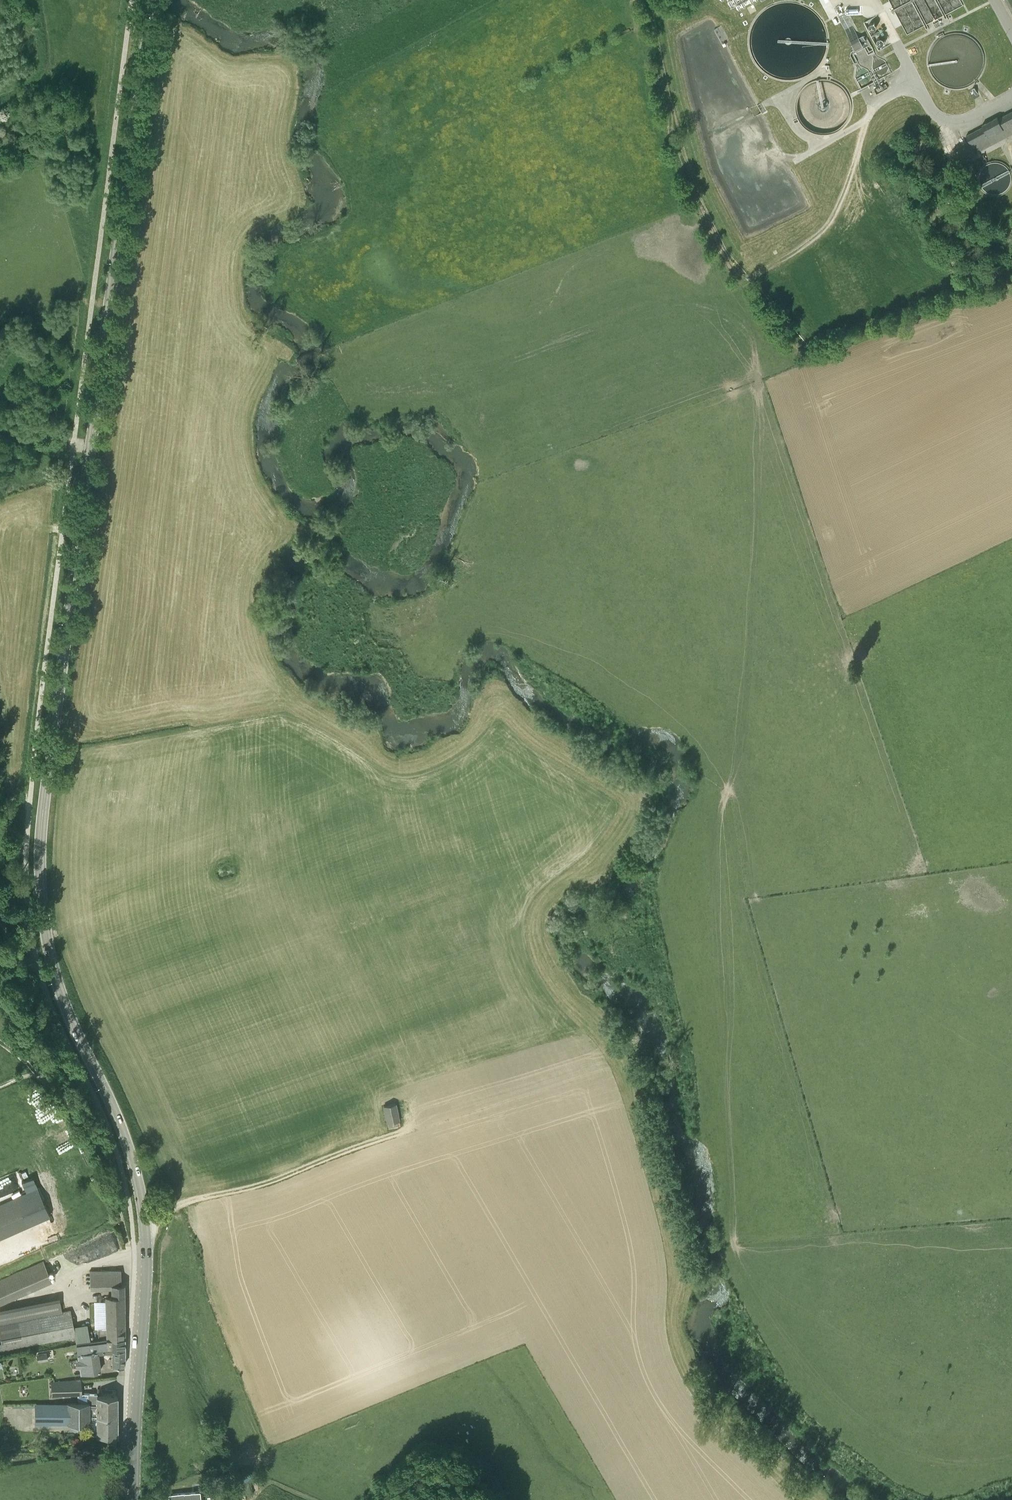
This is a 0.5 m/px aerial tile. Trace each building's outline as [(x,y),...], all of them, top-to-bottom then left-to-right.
[(851,41),(855,50),(863,46),(859,37),(851,41)] [(1011,135),(1011,112),(1000,119),(999,117),(983,125),(985,127),(968,136),(977,153),(1011,135)] [(384,1106),(388,1123),(399,1121),(396,1103),(384,1106)] [(0,1205),(0,1238),(50,1215),(37,1188),(0,1205)] [(0,1281),(0,1302),(50,1280),(43,1263),(0,1281)] [(107,1321),(124,1320),(124,1283),(121,1283),(121,1270),(90,1270),(90,1289),(112,1288),(112,1297),(106,1298),(107,1321)] [(62,1311),(60,1296),(0,1308),(0,1335),(1,1342),(0,1342),(0,1352),(76,1337),(71,1309),(62,1311)] [(98,1340),(125,1337),(124,1320),(107,1321),(107,1328),(98,1328),(98,1340)] [(97,1340),(90,1341),(89,1336),(83,1337),(84,1342),(77,1344),(81,1373),(100,1370),(98,1351),(97,1348),(98,1348),(97,1340)] [(114,1349),(125,1349),(125,1337),(98,1340),(97,1340),(98,1348),(97,1348),(98,1351),(108,1349),(114,1350),(114,1349)] [(124,1366),(125,1349),(114,1349),(114,1350),(113,1365),(124,1366)] [(48,1360),(47,1352),(37,1354),(38,1361),(48,1360)] [(82,1394),(81,1380),(51,1382),(52,1396),(82,1394)] [(89,1415),(118,1416),(117,1396),(97,1396),(97,1406),(89,1406),(89,1415)] [(89,1415),(89,1406),(89,1402),(68,1402),(68,1403),(36,1403),(36,1424),(68,1424),(90,1424),(89,1419),(97,1419),(98,1436),(118,1436),(118,1416),(89,1415)] [(223,1471),(225,1479),(232,1477),(230,1472),(229,1469),(224,1471),(223,1471)] [(243,1475),(246,1482),(255,1479),(253,1472),(243,1475)]
